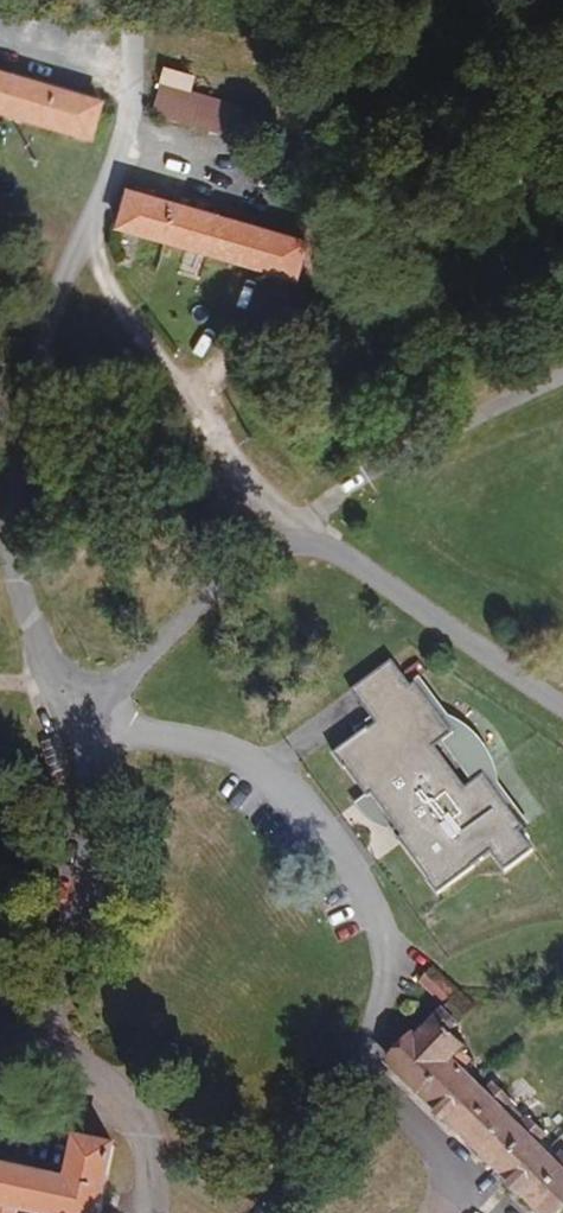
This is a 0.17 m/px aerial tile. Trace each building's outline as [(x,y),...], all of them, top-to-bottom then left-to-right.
[(0,82),(0,124),(89,150),(100,112),(0,82)] [(247,111),(159,88),(147,133),(235,157),(247,111)] [(324,247),(121,192),(109,234),(312,289),(324,247)] [(525,815),(485,765),(466,780),(437,742),(453,727),(415,681),(410,684),(392,661),(355,690),(381,723),(375,728),(371,728),(340,750),(351,764),(354,766),(373,790),(369,794),(382,810),(391,803),(410,826),(406,829),(429,860),(430,864),(445,882),(479,855),(480,851),(493,840),(508,857),(533,837),(520,819),(525,815)] [(486,1009),(440,968),(422,988),(443,1007),(415,1038),(381,1076),(536,1212),(562,1212),(562,1157),(462,1068),(471,1058),(455,1044),(486,1009)] [(116,1160),(74,1150),(65,1190),(0,1177),(0,1212),(105,1212),(116,1160)]
